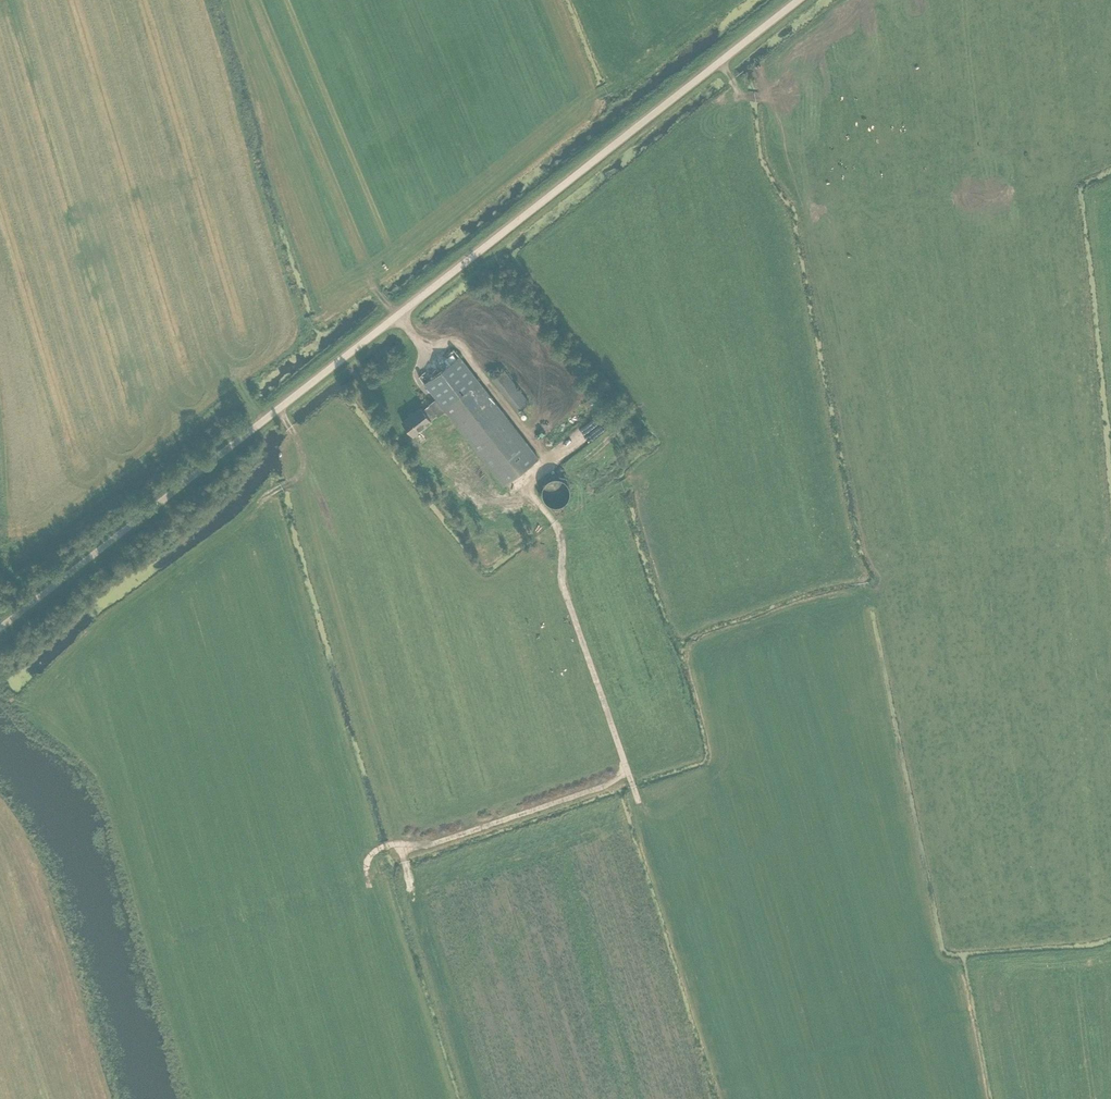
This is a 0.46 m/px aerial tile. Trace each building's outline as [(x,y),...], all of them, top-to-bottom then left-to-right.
[(538,458),(474,376),(453,349),(418,376),(436,399),(429,405),(422,411),(420,408),(402,422),(413,436),(431,422),(430,420),(437,414),(438,416),(445,411),(503,485),(538,458)] [(517,412),(529,402),(504,370),(492,379),(517,412)] [(556,506),(558,506),(560,505),(562,505),(564,503),(566,502),(567,500),(568,498),(569,496),(570,494),(570,492),(570,490),(569,488),(568,486),(567,484),(566,482),(564,481),(562,480),(560,479),(558,478),(556,478),(553,478),(551,479),(549,480),(547,481),(546,482),(544,484),(543,486),(542,488),(542,490),(542,492),(542,494),(542,496),(543,498),(544,500),(546,502),(547,503),(549,505),(551,505),(553,506),(556,506)]
